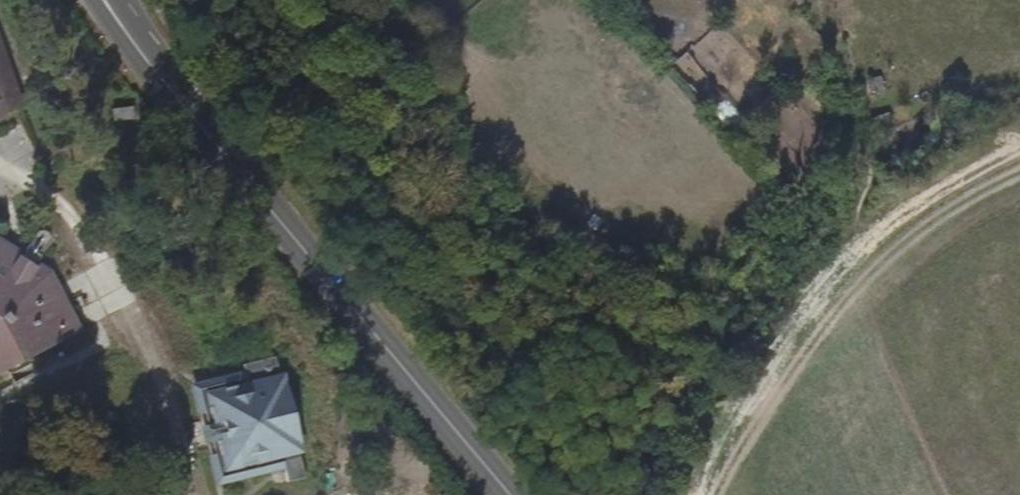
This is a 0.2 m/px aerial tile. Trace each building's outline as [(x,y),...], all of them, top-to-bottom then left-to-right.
[(28,338),(48,327),(58,322),(30,266),(0,246),(0,353),(28,338)] [(290,469),(276,411),(260,348),(230,353),(231,368),(209,375),(206,367),(197,369),(181,373),(206,478),(234,472),(232,463),(266,456),(270,473),(290,469)]
